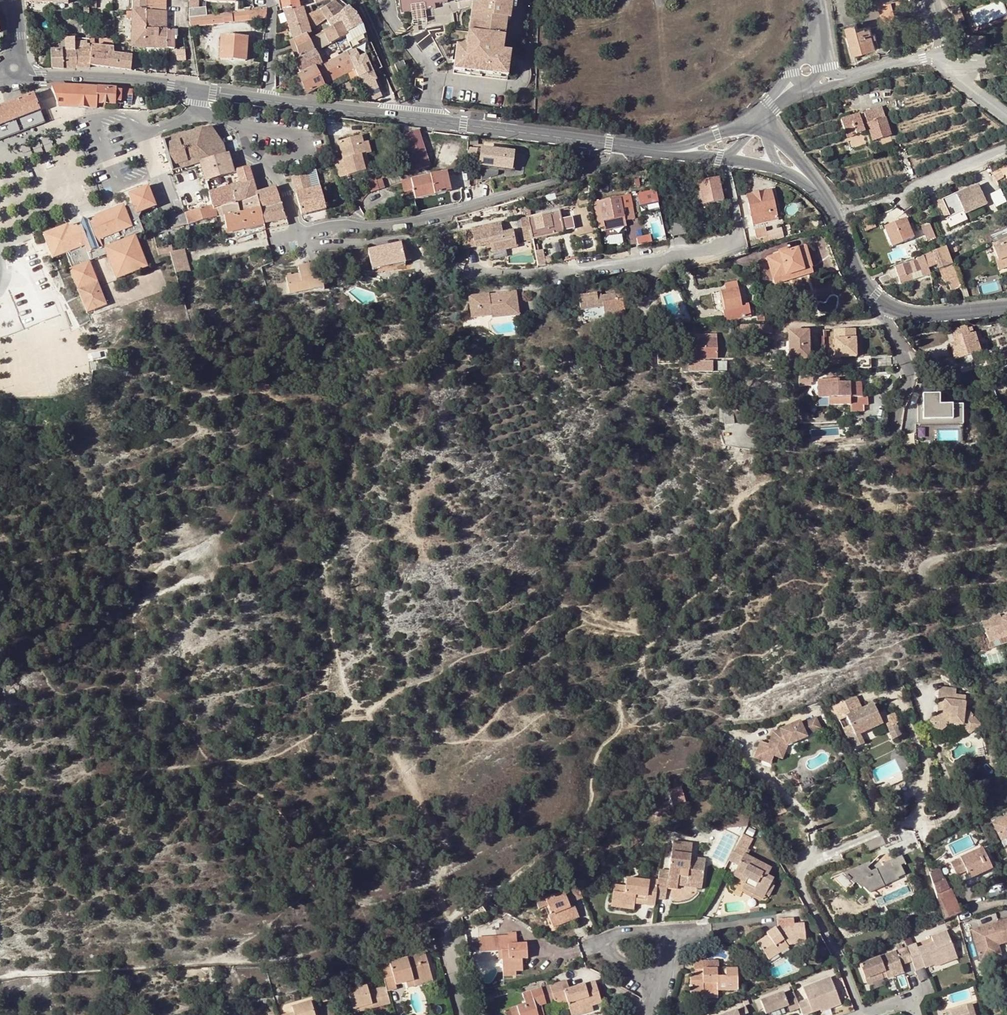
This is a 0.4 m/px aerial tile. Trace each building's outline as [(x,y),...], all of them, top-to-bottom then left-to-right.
[(133,11),(147,11),(147,6),(147,4),(147,0),(133,0),(133,11)] [(189,18),(192,17),(207,16),(206,8),(198,9),(198,0),(189,0),(189,15),(189,18)] [(282,8),(282,11),(299,9),(297,0),(280,0),(282,8)] [(355,15),(351,10),(339,0),(335,0),(323,9),(320,11),(326,19),(332,28),(333,27),(340,24),(349,19),(355,15)] [(426,12),(436,10),(436,6),(448,3),(448,0),(399,0),(402,16),(412,14),(414,14),(413,10),(423,9),(424,12),(426,12)] [(471,33),(506,36),(508,19),(511,19),(514,0),(479,0),(478,5),(474,4),(471,33)] [(877,5),(880,18),(893,15),(892,7),(901,5),(900,0),(899,0),(877,5)] [(973,6),(978,23),(1006,15),(1006,11),(1004,0),(994,0),(973,6)] [(316,5),(302,9),(305,17),(320,11),(323,9),(321,4),(316,5)] [(266,19),(266,9),(233,13),(234,22),(266,19)] [(299,9),(282,11),(284,15),(290,33),(293,32),(308,27),(305,17),(302,9),(299,9)] [(132,47),(146,48),(146,33),(146,29),(147,14),(147,12),(147,11),(133,11),(133,12),(132,32),(132,47)] [(308,27),(310,31),(326,19),(320,11),(305,17),(308,27)] [(153,12),(147,12),(147,14),(146,29),(166,29),(166,25),(166,13),(160,12),(153,12)] [(192,17),(189,18),(190,27),(231,22),(230,13),(207,16),(192,17)] [(365,43),(368,42),(366,38),(363,30),(363,28),(355,15),(349,19),(340,24),(344,33),(345,37),(351,50),(365,43)] [(893,15),(880,18),(882,26),(895,23),(893,15)] [(845,26),(852,54),(854,54),(875,48),(874,45),(873,40),(872,35),(869,27),(866,28),(865,27),(857,29),(855,23),(845,26)] [(344,33),(340,24),(333,27),(332,28),(308,40),(311,44),(314,51),(315,53),(330,46),(329,45),(333,43),(345,37),(344,33)] [(293,41),(294,42),(306,36),(306,35),(310,34),(310,31),(308,27),(293,32),(290,33),(293,41)] [(146,33),(146,48),(149,48),(163,49),(167,49),(166,34),(166,31),(166,29),(146,29),(146,33)] [(177,37),(177,31),(166,31),(166,34),(167,49),(174,50),(174,40),(174,37),(177,37)] [(471,33),(470,33),(468,47),(459,46),(456,71),(467,72),(467,68),(475,69),(474,73),(495,75),(495,71),(510,72),(513,52),(505,51),(506,36),(471,33)] [(221,38),(220,60),(245,61),(247,35),(234,34),(234,37),(231,36),(230,39),(221,38)] [(90,63),(90,66),(107,68),(124,70),(131,71),(132,57),(114,54),(114,49),(94,46),(94,35),(89,35),(89,37),(89,39),(89,43),(89,44),(90,48),(90,49),(90,56),(90,63)] [(306,36),(294,42),(295,47),(308,40),(306,36)] [(50,51),(51,68),(54,68),(62,69),(64,70),(72,69),(76,69),(75,52),(75,49),(75,45),(74,39),(73,38),(66,39),(65,38),(65,50),(61,50),(50,51)] [(308,40),(295,47),(299,59),(301,58),(314,51),(311,44),(308,40)] [(351,50),(347,53),(355,71),(359,80),(366,98),(369,96),(370,98),(374,99),(381,96),(374,80),(375,79),(368,63),(373,60),(365,43),(351,50)] [(295,47),(291,49),(295,61),(299,59),(295,47)] [(75,52),(76,69),(77,69),(90,68),(90,66),(90,63),(90,56),(90,49),(90,48),(75,49),(75,52)] [(294,62),(301,75),(322,65),(318,59),(316,55),(315,53),(314,51),(301,58),(299,59),(295,61),(294,62)] [(184,53),(176,53),(175,61),(185,62),(184,53)] [(298,77),(307,94),(348,74),(355,71),(347,53),(342,55),(333,59),(322,65),(301,75),(298,77)] [(318,59),(322,65),(333,59),(330,53),(318,59)] [(404,63),(396,67),(396,69),(400,77),(409,73),(404,63)] [(510,80),(510,72),(495,71),(495,75),(474,73),(475,69),(467,68),(467,72),(456,71),(456,75),(510,80)] [(348,74),(352,83),(359,80),(355,71),(348,74)] [(70,99),(70,107),(84,108),(96,108),(97,103),(97,88),(86,88),(71,87),(51,88),(55,99),(70,99)] [(110,89),(97,88),(97,103),(105,104),(115,104),(115,102),(121,102),(122,100),(132,100),(132,90),(110,89)] [(0,107),(0,133),(42,117),(39,109),(34,96),(33,94),(0,107)] [(862,125),(860,121),(858,114),(840,120),(846,138),(869,131),(872,142),(890,136),(881,107),(863,112),(866,120),(867,123),(862,125)] [(0,133),(0,140),(45,123),(42,117),(0,133)] [(412,172),(430,166),(418,131),(420,131),(420,130),(420,129),(406,127),(397,125),(397,126),(399,133),(399,134),(406,154),(410,166),(412,172)] [(196,165),(226,156),(222,143),(211,127),(164,141),(173,171),(192,165),(196,165)] [(338,177),(338,178),(364,171),(360,156),(365,154),(362,143),(358,145),(356,137),(339,142),(341,153),(343,153),(345,159),(343,159),(334,163),(338,177)] [(514,154),(468,148),(468,164),(481,165),(482,180),(498,176),(499,168),(512,169),(514,154)] [(360,156),(364,171),(370,170),(365,154),(360,156)] [(229,155),(226,156),(196,165),(196,167),(200,166),(204,179),(205,182),(234,173),(233,172),(229,155)] [(1006,180),(1006,169),(1005,166),(993,174),(995,176),(1000,173),(1003,177),(1005,176),(1006,180)] [(307,170),(312,190),(320,188),(315,167),(307,170)] [(257,197),(256,193),(249,168),(236,171),(239,181),(240,183),(236,184),(233,185),(230,186),(235,204),(237,204),(248,200),(257,197)] [(292,177),(301,216),(326,210),(320,188),(312,190),(307,170),(292,177)] [(447,172),(441,173),(445,193),(451,191),(447,172)] [(413,191),(415,199),(445,193),(441,173),(411,180),(413,191)] [(382,176),(375,178),(379,189),(385,187),(382,176)] [(973,176),(956,184),(960,194),(978,186),(973,176)] [(724,202),(719,177),(696,182),(701,207),(724,202)] [(375,178),(367,180),(371,192),(379,189),(375,178)] [(413,191),(411,180),(402,182),(405,193),(413,191)] [(696,182),(689,184),(694,208),(701,207),(696,182)] [(136,214),(156,206),(155,203),(148,186),(128,195),(132,205),(124,208),(123,206),(94,218),(95,220),(91,221),(92,223),(88,224),(88,223),(81,226),(81,227),(77,229),(76,227),(73,228),(80,244),(51,256),(52,260),(66,254),(72,269),(69,270),(80,296),(87,313),(107,305),(89,262),(106,255),(116,279),(147,267),(135,236),(143,232),(136,214)] [(234,205),(235,204),(230,186),(209,192),(211,199),(211,200),(212,206),(213,210),(215,209),(216,209),(222,207),(230,205),(234,205)] [(937,201),(945,221),(962,213),(964,216),(987,206),(978,186),(955,196),(954,194),(937,201)] [(260,211),(281,204),(276,187),(256,193),(257,197),(258,199),(260,211)] [(771,190),(744,196),(752,226),(778,221),(771,190)] [(656,192),(637,196),(639,207),(658,203),(656,192)] [(261,213),(260,211),(258,199),(257,197),(248,200),(237,204),(235,204),(234,205),(230,205),(222,207),(223,211),(223,214),(227,232),(231,231),(235,230),(239,229),(263,223),(261,213)] [(629,198),(593,205),(598,230),(604,229),(605,232),(625,226),(624,222),(634,220),(629,198)] [(211,200),(211,199),(190,206),(187,206),(189,212),(191,212),(212,206),(211,200)] [(265,230),(287,225),(281,204),(260,211),(261,213),(263,223),(264,227),(265,230)] [(174,211),(167,214),(171,229),(209,219),(217,216),(216,213),(215,209),(213,210),(212,206),(191,212),(189,212),(181,214),(175,216),(175,212),(174,211)] [(560,212),(527,218),(530,231),(532,241),(564,234),(560,212)] [(962,213),(945,221),(948,227),(965,219),(964,216),(962,213)] [(527,218),(519,220),(519,222),(521,229),(521,232),(530,231),(527,218)] [(905,220),(883,229),(891,248),(913,239),(905,220)] [(874,229),(871,221),(861,225),(864,233),(874,229)] [(245,237),(265,230),(264,227),(263,223),(239,229),(235,230),(237,239),(238,239),(245,237)] [(499,224),(471,230),(459,232),(459,233),(463,252),(476,249),(490,247),(491,254),(517,249),(513,231),(501,233),(499,224)] [(670,226),(672,231),(673,237),(685,234),(683,224),(670,226)] [(928,224),(920,227),(924,234),(928,244),(935,241),(928,224)] [(43,235),(51,256),(80,244),(73,228),(72,226),(68,228),(67,225),(43,235)] [(995,243),(1006,238),(1006,230),(1006,227),(991,234),(995,243)] [(765,228),(753,231),(755,239),(767,236),(765,228)] [(928,244),(924,234),(918,236),(922,246),(928,244)] [(992,246),(993,247),(1006,243),(1006,239),(992,246)] [(993,247),(998,263),(995,264),(998,273),(1006,269),(1006,243),(993,247)] [(400,246),(368,252),(371,272),(404,266),(404,262),(411,261),(409,253),(406,253),(404,245),(400,246)] [(789,251),(781,253),(767,258),(774,279),(812,268),(806,246),(789,251)] [(158,257),(170,254),(173,253),(171,247),(157,251),(158,257)] [(952,264),(946,248),(932,253),(943,283),(947,281),(951,292),(960,288),(952,264)] [(174,268),(177,276),(190,273),(184,251),(180,251),(173,253),(170,254),(174,268)] [(534,253),(537,267),(546,266),(543,251),(539,252),(534,253)] [(930,276),(923,257),(916,260),(916,261),(895,269),(901,286),(930,276)] [(317,264),(298,268),(299,276),(286,278),(286,285),(278,287),(279,299),(312,292),(313,294),(322,292),(317,264)] [(812,268),(774,279),(776,284),(814,273),(812,268)] [(881,272),(870,276),(871,279),(872,280),(882,276),(881,272)] [(726,291),(739,288),(738,282),(725,285),(726,291)] [(725,313),(722,314),(724,323),(751,317),(748,306),(744,307),(739,288),(726,291),(721,292),(725,313)] [(615,293),(615,294),(616,301),(622,301),(632,299),(630,291),(615,293)] [(74,318),(78,327),(90,321),(87,313),(80,296),(78,297),(76,292),(64,298),(65,300),(74,318)] [(490,295),(470,297),(471,310),(491,308),(492,317),(492,319),(519,316),(516,292),(505,293),(505,295),(490,296),(490,295)] [(717,293),(722,314),(725,313),(721,292),(717,293)] [(602,309),(603,315),(624,311),(622,301),(616,301),(615,294),(596,297),(596,294),(578,297),(580,312),(602,309)] [(471,310),(472,319),(492,317),(491,308),(471,310)] [(624,311),(603,315),(604,320),(625,317),(624,311)] [(997,325),(1000,335),(1006,332),(1006,323),(1006,322),(997,325)] [(954,348),(950,349),(953,361),(963,358),(970,357),(980,354),(977,343),(982,342),(979,333),(973,334),(972,328),(966,330),(965,327),(950,331),(953,343),(954,348)] [(855,330),(834,330),(834,358),(855,358),(855,330)] [(808,331),(787,332),(788,362),(809,361),(808,331)] [(716,340),(694,340),(694,361),(716,360),(716,340)] [(970,357),(963,358),(965,365),(972,363),(970,357)] [(855,362),(855,370),(872,370),(871,361),(855,362)] [(711,364),(686,365),(686,376),(711,375),(711,364)] [(806,379),(798,380),(798,387),(811,386),(810,375),(805,376),(806,379)] [(840,381),(816,381),(816,399),(827,400),(828,406),(850,406),(850,413),(861,413),(861,384),(840,384),(840,381)] [(918,406),(918,425),(963,425),(963,405),(939,405),(939,396),(923,401),(923,405),(918,406)] [(732,409),(723,411),(724,425),(734,424),(732,409)] [(1006,637),(1006,617),(1001,619),(999,614),(981,620),(987,639),(1005,633),(1006,637)] [(1005,633),(987,639),(989,643),(1006,637),(1005,633)] [(936,700),(939,700),(938,707),(943,707),(942,714),(937,713),(937,715),(929,721),(939,732),(949,724),(962,725),(969,734),(980,725),(969,712),(964,711),(966,696),(955,695),(956,689),(938,687),(936,700)] [(840,714),(843,722),(859,715),(863,714),(860,706),(840,714)] [(893,713),(883,718),(888,728),(893,740),(901,736),(896,724),(898,724),(893,713)] [(859,715),(843,722),(849,736),(842,740),(850,761),(862,756),(857,746),(884,735),(876,715),(865,720),(862,721),(859,715)] [(779,763),(784,750),(804,741),(803,740),(818,733),(813,722),(798,728),(796,726),(778,734),(781,740),(779,741),(771,737),(766,750),(758,746),(752,764),(769,771),(773,761),(779,763)] [(904,779),(900,771),(877,782),(881,790),(904,779)] [(668,792),(670,800),(682,796),(680,789),(668,792)] [(682,796),(670,800),(672,806),(684,803),(682,796)] [(993,825),(1001,840),(1006,837),(1006,817),(993,825)] [(894,832),(882,837),(885,845),(880,847),(881,850),(898,843),(894,832)] [(882,837),(865,844),(868,852),(880,847),(885,845),(882,837)] [(954,851),(973,847),(970,837),(952,842),(954,851)] [(737,845),(729,861),(737,865),(734,872),(747,879),(745,882),(744,884),(765,896),(772,884),(774,879),(767,875),(771,868),(748,855),(749,851),(737,845)] [(981,848),(960,858),(950,863),(956,876),(966,872),(970,881),(991,870),(981,848)] [(668,870),(658,869),(656,881),(655,892),(655,899),(665,901),(667,888),(676,889),(677,885),(678,879),(702,882),(705,859),(690,857),(690,854),(671,852),(668,870)] [(871,864),(869,862),(842,873),(853,884),(855,883),(861,888),(862,887),(868,893),(884,887),(884,886),(898,880),(898,878),(905,875),(900,866),(905,864),(901,855),(882,864),(882,866),(868,873),(865,870),(871,864)] [(939,868),(929,873),(936,896),(948,890),(939,868)] [(747,879),(734,872),(732,876),(745,882),(747,879)] [(642,905),(654,907),(655,892),(656,881),(648,880),(648,881),(626,878),(625,886),(613,885),(611,900),(622,902),(621,905),(634,907),(634,905),(634,901),(643,903),(642,905)] [(701,888),(702,882),(678,879),(677,885),(701,888)] [(775,885),(772,884),(765,896),(769,898),(775,885)] [(582,899),(577,885),(563,890),(563,892),(553,896),(552,894),(535,901),(539,910),(545,907),(548,906),(552,917),(549,918),(553,929),(571,922),(570,919),(577,916),(574,906),(570,908),(569,905),(582,899)] [(936,896),(943,921),(955,916),(961,913),(950,889),(948,890),(936,896)] [(633,911),(634,907),(621,905),(622,902),(611,900),(610,908),(633,911)] [(771,933),(767,936),(756,943),(768,961),(790,947),(805,946),(803,923),(794,924),(793,918),(776,920),(777,926),(770,931),(771,933)] [(974,929),(984,962),(1002,956),(1000,946),(1006,943),(1006,919),(999,921),(992,923),(994,929),(988,931),(986,925),(974,929)] [(914,944),(905,948),(910,963),(913,972),(923,968),(924,970),(929,967),(927,962),(937,958),(939,963),(954,958),(950,945),(945,932),(929,938),(931,945),(917,950),(914,944)] [(497,937),(498,952),(502,952),(502,959),(503,977),(516,976),(516,972),(522,972),(522,960),(527,960),(526,943),(517,944),(516,937),(508,938),(508,935),(497,937)] [(910,963),(905,948),(858,966),(865,985),(881,979),(879,974),(883,973),(885,977),(885,980),(902,973),(900,966),(910,963)] [(389,966),(380,968),(386,987),(387,992),(396,989),(396,985),(405,983),(431,976),(424,953),(389,963),(389,966)] [(930,969),(954,961),(954,958),(939,963),(937,958),(927,962),(929,967),(930,969)] [(693,962),(693,971),(696,971),(696,977),(693,977),(690,977),(690,996),(703,996),(704,991),(717,990),(717,992),(737,991),(736,970),(725,969),(724,977),(717,977),(716,970),(718,970),(718,961),(693,962)] [(432,981),(431,976),(405,983),(407,989),(432,981)] [(834,1004),(839,1002),(830,978),(825,980),(834,1004)] [(821,1010),(819,1004),(827,1001),(829,1006),(834,1004),(825,980),(810,986),(812,991),(805,994),(807,1000),(798,1003),(800,1009),(802,1014),(808,1014),(821,1010)] [(550,986),(554,1002),(566,998),(567,1005),(570,1014),(581,1014),(580,1010),(591,1007),(601,1004),(594,982),(568,989),(566,981),(550,986)] [(366,1011),(390,1004),(387,992),(386,987),(368,992),(367,986),(348,991),(353,1010),(361,1007),(365,1006),(366,1011)] [(505,1014),(543,1014),(542,1013),(537,1014),(536,1008),(541,1007),(555,1003),(554,1002),(550,986),(522,994),(525,1005),(502,1011),(505,1014)] [(812,991),(810,986),(803,989),(805,994),(812,991)] [(794,993),(784,996),(783,993),(760,1002),(763,1010),(765,1014),(788,1007),(790,1013),(800,1009),(798,1003),(794,993)] [(555,1003),(556,1008),(567,1005),(566,998),(554,1002),(555,1003)] [(821,1012),(835,1007),(834,1004),(829,1006),(827,1001),(819,1004),(821,1010),(821,1012)] [(287,1014),(315,1014),(310,1002),(291,1007),(293,1013),(287,1014)] [(970,1004),(950,1010),(951,1014),(973,1014),(970,1004)]
